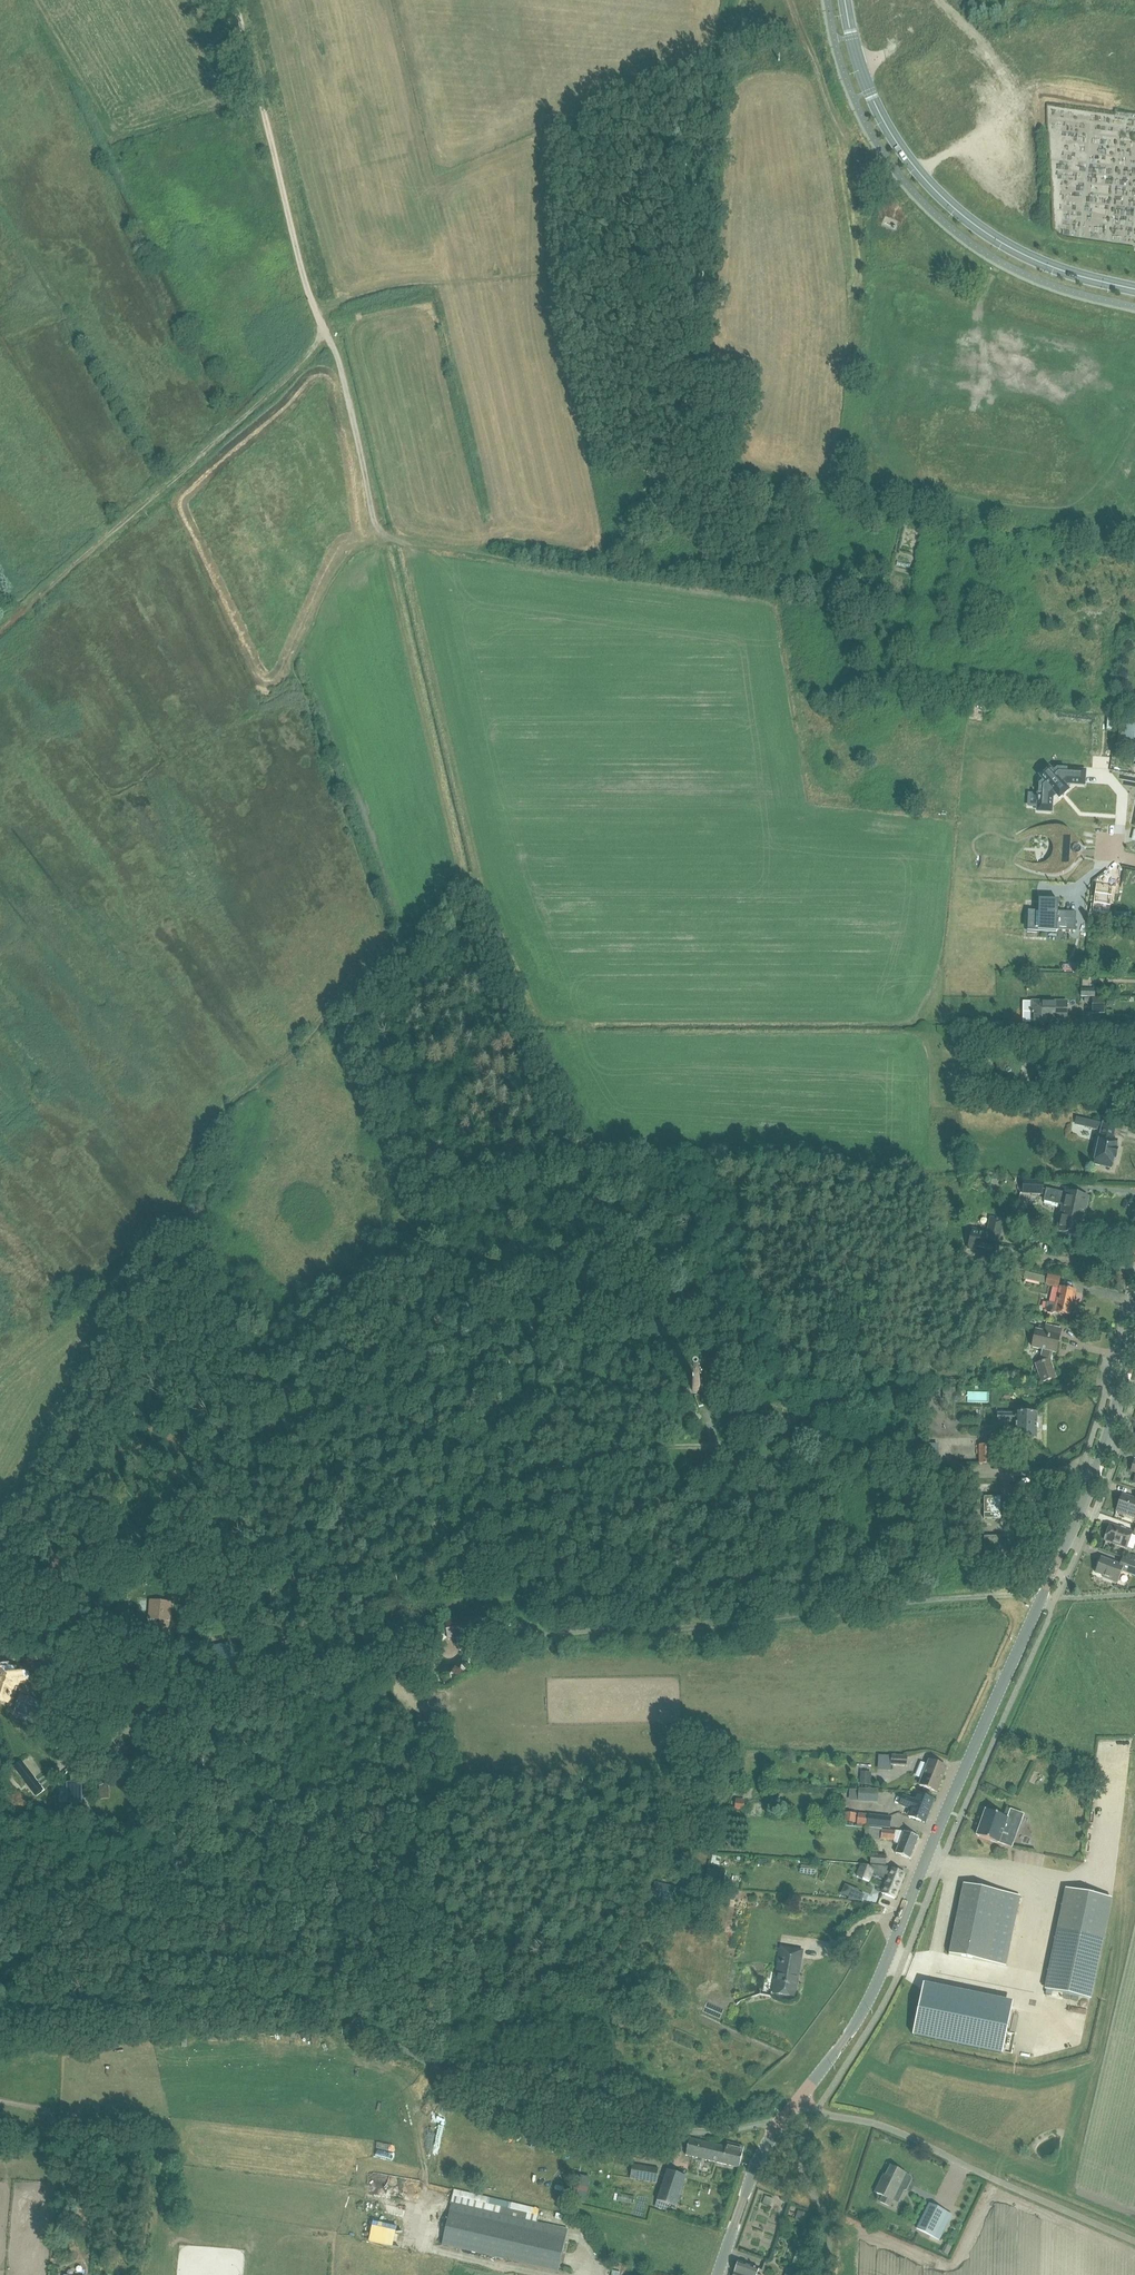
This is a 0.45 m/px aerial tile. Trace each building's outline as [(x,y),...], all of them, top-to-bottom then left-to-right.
[(1127,726),(1119,725),(1118,744),(1125,744),(1125,745),(1134,746),(1134,726),(1127,726)] [(1029,796),(1029,807),(1038,807),(1037,811),(1051,812),(1052,798),(1055,795),(1059,800),(1062,797),(1061,795),(1064,793),(1065,794),(1068,792),(1064,787),(1068,784),(1084,786),(1085,772),(1057,770),(1053,774),(1049,769),(1040,777),(1043,782),(1039,786),(1038,796),(1029,796)] [(1078,857),(1079,857),(1080,856),(1081,855),(1081,854),(1081,852),(1081,851),(1081,850),(1080,850),(1080,849),(1079,849),(1079,848),(1078,848),(1076,842),(1072,836),(1068,832),(1064,830),(1060,828),(1056,828),(1050,828),(1045,828),(1039,829),(1033,830),(1029,831),(1024,833),(1024,832),(1019,834),(1019,840),(1024,839),(1024,838),(1026,837),(1028,836),(1030,836),(1032,836),(1033,835),(1035,835),(1037,835),(1039,835),(1040,835),(1041,835),(1042,835),(1043,836),(1044,836),(1045,837),(1046,837),(1047,838),(1048,839),(1049,839),(1050,840),(1051,841),(1052,842),(1052,843),(1053,844),(1053,846),(1053,847),(1054,848),(1054,849),(1054,850),(1054,851),(1054,853),(1053,854),(1053,855),(1053,856),(1052,857),(1052,858),(1051,859),(1050,860),(1049,861),(1049,862),(1048,863),(1047,863),(1046,864),(1045,864),(1044,864),(1042,865),(1041,865),(1040,865),(1038,865),(1037,865),(1036,865),(1034,865),(1033,865),(1032,865),(1030,864),(1028,864),(1027,863),(1024,862),(1022,861),(1022,860),(1018,858),(1017,864),(1022,867),(1022,866),(1026,868),(1031,870),(1036,872),(1042,873),(1047,874),(1053,875),(1057,875),(1061,874),(1065,872),(1070,868),(1074,863),(1077,858),(1078,857)] [(1096,885),(1092,913),(1109,916),(1113,888),(1096,885)] [(1036,912),(1035,930),(1038,931),(1075,932),(1076,913),(1058,912),(1058,902),(1039,901),(1038,912),(1036,912)] [(1079,1006),(1092,1006),(1092,1014),(1104,1014),(1104,999),(1092,999),(1079,999),(1079,1006)] [(1067,1002),(1056,1002),(1032,1002),(1032,1014),(1032,1025),(1046,1025),(1046,1021),(1056,1021),(1056,1018),(1066,1018),(1067,1002)] [(1003,1023),(1002,1031),(1016,1032),(1017,1024),(1003,1023)] [(1094,1165),(1100,1167),(1111,1169),(1113,1160),(1116,1161),(1118,1151),(1115,1150),(1117,1141),(1112,1140),(1115,1127),(1104,1124),(1087,1120),(1076,1118),(1074,1125),(1085,1128),(1098,1130),(1098,1127),(1102,1128),(1101,1131),(1094,1165)] [(1090,1137),(1092,1129),(1073,1125),(1071,1133),(1090,1137)] [(1044,1182),(1022,1181),(1022,1194),(1043,1196),(1044,1182)] [(1057,1234),(1068,1236),(1070,1228),(1081,1231),(1088,1198),(1077,1196),(1065,1194),(1047,1190),(1044,1201),(1063,1205),(1061,1213),(1067,1214),(1066,1218),(1061,1217),(1057,1234)] [(968,1250),(994,1255),(998,1239),(999,1239),(1002,1221),(990,1219),(987,1233),(972,1230),(968,1250)] [(1060,1281),(1025,1273),(1023,1280),(1045,1285),(1045,1286),(1059,1289),(1060,1281)] [(1055,1312),(1059,1313),(1070,1316),(1075,1292),(1060,1289),(1056,1305),(1047,1303),(1045,1311),(1047,1314),(1052,1315),(1055,1312)] [(1015,1298),(1004,1304),(1008,1311),(1018,1306),(1015,1298)] [(1050,1360),(1052,1352),(1056,1353),(1061,1330),(1038,1325),(1032,1348),(1042,1350),(1039,1363),(1034,1365),(1041,1383),(1056,1378),(1050,1360)] [(701,1393),(701,1389),(701,1388),(700,1387),(695,1386),(691,1389),(690,1390),(682,1370),(673,1374),(689,1416),(698,1413),(691,1394),(692,1394),(695,1396),(698,1395),(701,1393)] [(958,1394),(954,1394),(952,1396),(952,1400),(954,1402),(958,1402),(960,1400),(960,1396),(958,1394)] [(695,1398),(699,1408),(705,1406),(701,1395),(695,1398)] [(1015,1423),(1015,1429),(1015,1440),(1036,1441),(1037,1415),(997,1414),(997,1422),(1015,1423)] [(979,1446),(979,1454),(979,1465),(992,1465),(991,1453),(991,1445),(979,1446)] [(1032,1487),(1018,1487),(1017,1496),(1032,1496),(1032,1487)] [(1117,1511),(1134,1517),(1134,1500),(1122,1495),(1115,1515),(1116,1515),(1117,1511)] [(984,1498),(984,1519),(1001,1519),(1001,1497),(984,1498)] [(1104,1541),(1127,1549),(1132,1533),(1110,1525),(1104,1541)] [(985,1556),(1002,1556),(1001,1537),(985,1537),(985,1556)] [(1133,1575),(1134,1576),(1134,1563),(1122,1558),(1120,1566),(1101,1559),(1095,1573),(1104,1576),(1103,1578),(1118,1583),(1122,1571),(1133,1575)] [(168,1638),(171,1620),(173,1602),(153,1599),(152,1613),(151,1617),(161,1619),(159,1637),(168,1638)] [(25,1602),(24,1609),(30,1611),(31,1607),(34,1607),(34,1604),(25,1602)] [(486,1626),(484,1614),(445,1622),(448,1640),(476,1635),(474,1628),(486,1626)] [(396,1637),(396,1627),(401,1627),(401,1619),(387,1619),(387,1637),(396,1637)] [(125,1624),(118,1626),(120,1633),(127,1631),(125,1624)] [(156,1659),(155,1654),(141,1658),(143,1663),(156,1659)] [(417,1662),(418,1670),(421,1673),(426,1672),(428,1669),(427,1661),(424,1658),(420,1659),(417,1662)] [(8,1703),(14,1682),(28,1680),(26,1666),(11,1668),(11,1669),(2,1671),(3,1666),(0,1665),(0,1701),(8,1703)] [(21,1696),(15,1714),(41,1722),(46,1704),(21,1696)] [(889,1769),(889,1754),(877,1754),(877,1769),(889,1769)] [(891,1756),(890,1766),(907,1766),(907,1757),(891,1756)] [(26,1785),(36,1778),(23,1761),(13,1768),(26,1785)] [(920,1778),(926,1763),(920,1761),(914,1775),(920,1778)] [(929,1761),(919,1785),(937,1792),(946,1768),(929,1761)] [(861,1772),(860,1785),(871,1786),(871,1773),(861,1772)] [(20,1783),(15,1773),(9,1776),(15,1786),(20,1783)] [(99,1773),(100,1786),(109,1785),(108,1773),(99,1773)] [(63,1783),(58,1783),(58,1789),(59,1789),(59,1804),(82,1804),(82,1774),(71,1774),(71,1779),(63,1779),(63,1783)] [(858,1787),(857,1800),(877,1801),(877,1788),(858,1787)] [(856,1799),(857,1788),(849,1788),(848,1799),(856,1799)] [(907,1816),(914,1819),(925,1823),(933,1801),(916,1794),(913,1800),(902,1795),(898,1806),(909,1810),(907,1816)] [(746,1800),(736,1799),(735,1811),(745,1812),(746,1800)] [(977,1836),(987,1840),(1006,1847),(1012,1830),(1004,1827),(1007,1819),(986,1811),(977,1836)] [(845,1813),(844,1821),(855,1823),(856,1814),(845,1813)] [(857,1825),(890,1829),(891,1818),(859,1814),(857,1825)] [(919,1838),(904,1832),(890,1830),(865,1828),(864,1837),(881,1840),(881,1842),(893,1843),(893,1842),(899,1845),(895,1854),(910,1860),(919,1838)] [(815,1866),(802,1865),(801,1873),(814,1874),(815,1866)] [(904,1874),(886,1867),(862,1865),(857,1877),(868,1882),(871,1874),(887,1881),(881,1894),(894,1899),(904,1874)] [(706,1879),(705,1886),(706,1886),(719,1888),(721,1881),(720,1881),(707,1879),(706,1879)] [(675,1887),(673,1887),(655,1882),(651,1897),(671,1902),(675,1887)] [(1006,1966),(1020,1896),(964,1885),(949,1955),(1006,1966)] [(852,1890),(848,1900),(862,1902),(864,1895),(852,1890)] [(1067,1891),(1046,1989),(1052,1991),(1090,1998),(1110,1900),(1067,1891)] [(802,1951),(782,1948),(780,1948),(772,1993),(794,1997),(802,1951)] [(913,2034),(1002,2052),(1011,2009),(923,1991),(913,2034)] [(431,2114),(429,2122),(438,2124),(434,2138),(439,2140),(445,2118),(431,2114)] [(726,2148),(690,2139),(686,2156),(739,2168),(744,2147),(727,2143),(726,2148)] [(632,2165),(630,2179),(656,2184),(659,2169),(632,2165)] [(879,2202),(889,2207),(892,2201),(893,2202),(899,2189),(904,2191),(906,2190),(911,2180),(910,2177),(906,2175),(906,2174),(890,2167),(883,2181),(881,2180),(875,2193),(883,2197),(879,2202)] [(655,2207),(665,2211),(667,2205),(676,2208),(686,2177),(667,2171),(655,2207)] [(574,2199),(586,2200),(588,2176),(576,2175),(574,2199)] [(568,2230),(505,2216),(507,2202),(455,2189),(442,2245),(558,2272),(568,2230)] [(635,2197),(619,2194),(618,2202),(633,2205),(635,2197)] [(764,2196),(761,2203),(770,2206),(772,2199),(764,2196)] [(916,2229),(939,2241),(952,2215),(929,2204),(916,2229)] [(798,2210),(795,2221),(805,2224),(809,2214),(798,2210)] [(393,2247),(396,2232),(373,2227),(370,2242),(393,2247)] [(799,2265),(802,2255),(796,2253),(792,2263),(799,2265)] [(757,2274),(759,2270),(738,2262),(733,2274),(759,2274),(757,2274)]
